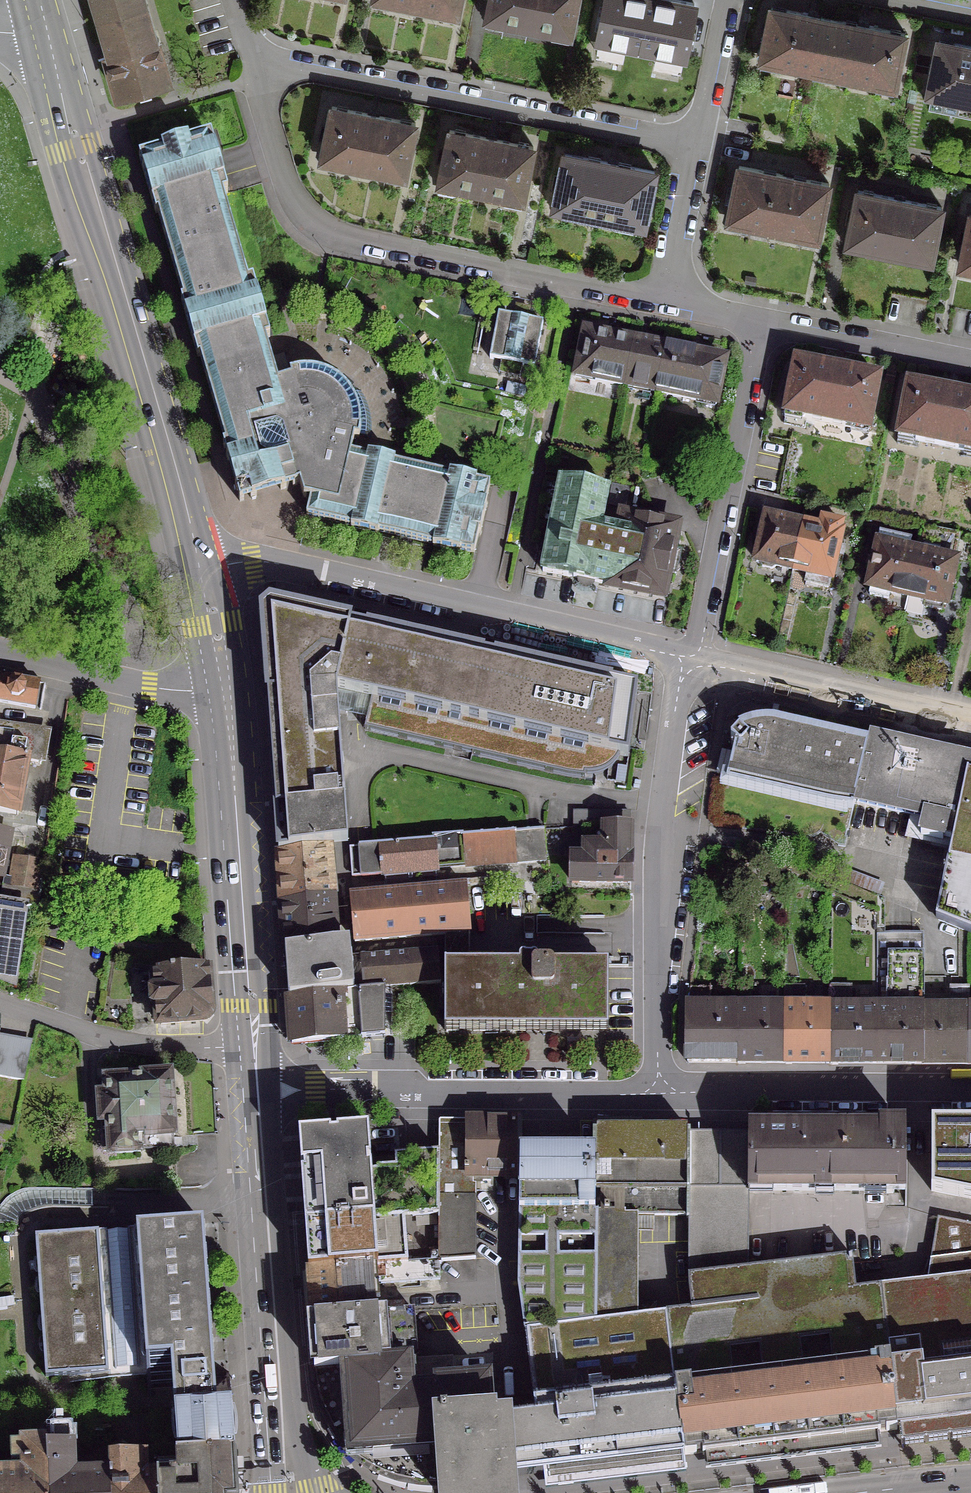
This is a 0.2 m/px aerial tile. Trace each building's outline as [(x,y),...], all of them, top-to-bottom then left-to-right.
[(149,39),(138,0),(91,0),(104,44),(106,52),(101,53),(114,96),(167,81),(154,38),(149,39)] [(369,4),(386,8),(388,2),(436,11),(435,17),(453,21),(457,0),(370,0),(369,4)] [(484,19),(567,35),(574,0),(487,0),(484,19)] [(596,40),(680,57),(691,4),(669,0),(604,0),(596,40)] [(856,24),(855,25),(816,17),(816,16),(810,15),(806,14),(806,15),(768,8),(758,60),(892,87),(902,34),(865,27),(865,26),(861,25),(856,24)] [(936,42),(926,93),(970,103),(970,48),(936,42)] [(373,116),(329,107),(317,165),(335,169),(336,163),(384,173),(383,179),(401,182),(412,124),(373,116)] [(518,206),(530,148),(490,140),(447,131),(435,189),(452,193),(453,187),(502,197),(501,202),(518,206)] [(484,506),(483,506),(488,485),(474,481),(474,480),(447,474),(447,475),(392,463),(392,461),(365,455),(365,456),(349,452),(352,439),(356,440),(357,438),(358,427),(357,414),(353,404),(347,395),(340,386),(331,380),(324,376),(316,374),(308,372),(299,372),(287,375),(288,380),(275,383),(262,339),(267,338),(250,281),(245,282),(220,196),(225,195),(208,137),(186,144),(185,142),(158,150),(159,152),(136,158),(153,215),(155,215),(181,301),(178,301),(195,359),(197,358),(223,444),(220,445),(237,502),(295,486),(294,485),(297,484),(301,498),(308,499),(304,516),(348,526),(348,528),(376,534),(376,533),(430,545),(430,547),(457,553),(458,551),(471,555),(476,533),(478,533),(484,506)] [(612,164),(562,154),(551,208),(615,220),(613,229),(639,235),(652,172),(612,164)] [(787,177),(736,167),(725,221),(815,238),(826,184),(787,177)] [(900,201),(855,191),(844,244),(928,261),(939,208),(900,201)] [(968,214),(957,266),(970,269),(970,215),(968,214)] [(487,359),(532,368),(540,324),(524,320),(527,310),(521,308),(514,307),(512,318),(496,315),(487,359)] [(583,333),(573,377),(713,405),(723,361),(693,355),(641,345),(609,338),(583,333)] [(830,370),(793,363),(783,416),(866,432),(877,380),(840,372),(840,369),(834,368),(831,367),(830,370)] [(526,386),(507,381),(505,391),(524,395),(526,386)] [(906,386),(896,438),(970,453),(970,399),(953,395),(953,392),(948,391),(944,390),(943,393),(906,386)] [(592,582),(606,585),(606,586),(660,597),(665,574),(674,576),(675,572),(678,569),(679,566),(679,562),(677,558),(678,554),(669,552),(674,529),(640,521),(625,518),(632,485),(606,480),(604,491),(558,482),(540,572),(575,579),(575,582),(577,585),(579,588),(582,589),(584,589),(585,589),(588,588),(591,585),(592,582)] [(820,521),(817,530),(795,525),(796,522),(792,521),(788,521),(788,524),(764,518),(754,562),(757,563),(760,567),(769,570),(773,567),(805,574),(803,584),(825,589),(833,557),(837,558),(840,558),(843,548),(835,546),(840,525),(820,521)] [(886,600),(887,593),(923,601),(922,608),(939,612),(941,605),(943,606),(954,561),(949,560),(950,554),(955,534),(922,527),(916,553),(906,550),(908,540),(878,533),(870,568),(866,588),(868,589),(867,595),(886,600)] [(258,612),(276,853),(329,848),(345,846),(336,714),(364,720),(362,730),(565,776),(582,779),(583,775),(589,775),(595,775),(605,770),(612,764),(617,756),(626,758),(635,689),(267,604),(262,608),(258,612)] [(0,679),(0,703),(32,709),(36,686),(0,679)] [(966,766),(963,765),(964,764),(952,761),(869,742),(869,743),(772,721),(771,725),(756,726),(747,728),(742,729),(738,731),(736,730),(728,739),(732,744),(724,782),(850,811),(852,803),(855,804),(855,805),(922,820),(918,838),(940,843),(941,840),(951,842),(935,920),(970,935),(970,765),(967,764),(966,766)] [(0,724),(0,813),(15,815),(25,763),(38,765),(42,745),(40,730),(0,724)] [(614,782),(622,783),(624,768),(616,766),(614,782)] [(582,857),(569,857),(569,883),(628,884),(628,858),(627,858),(627,813),(596,813),(596,828),(602,828),(602,846),(582,846),(582,857)] [(462,887),(435,889),(433,868),(495,863),(513,862),(513,860),(532,858),(531,854),(546,853),(544,830),(431,838),(431,842),(350,849),(352,878),(384,875),(386,893),(348,897),(352,943),(442,936),(442,1032),(540,1032),(591,1032),(591,1031),(605,1031),(605,967),(591,966),(535,965),(535,962),(532,960),(520,960),(518,962),(518,965),(467,965),(467,942),(467,933),(462,887)] [(281,936),(282,949),(336,944),(333,899),(334,899),(329,848),(276,853),(278,892),(281,936)] [(12,858),(7,888),(35,893),(40,863),(12,858)] [(0,904),(0,981),(11,986),(22,909),(34,911),(36,893),(35,893),(7,888),(6,887),(3,905),(0,904)] [(835,1064),(883,1064),(959,1065),(970,1065),(970,1013),(920,1013),(921,935),(874,935),(874,1013),(848,1012),(848,987),(828,987),(827,1012),(802,1012),(802,987),(781,987),(781,1012),(755,1012),(755,985),(734,985),(734,1009),(708,1008),(708,989),(686,989),(686,1030),(685,1062),(743,1063),(790,1063),(835,1064)] [(282,949),(286,997),(343,992),(386,988),(386,989),(438,984),(435,951),(348,959),(347,944),(336,944),(282,949)] [(149,1007),(154,1007),(156,1025),(200,1022),(208,1013),(204,968),(152,973),(153,991),(148,992),(149,1000),(149,1007)] [(343,992),(286,997),(289,1046),(347,1039),(349,1050),(362,1049),(361,1037),(385,1035),(386,989),(386,988),(343,992)] [(967,988),(948,988),(948,1005),(967,1005),(967,988)] [(0,1040),(0,1078),(21,1082),(29,1046),(0,1040)] [(100,1153),(106,1152),(106,1155),(138,1153),(137,1138),(157,1137),(172,1136),(168,1073),(139,1074),(139,1076),(102,1078),(103,1095),(95,1095),(100,1153)] [(748,1112),(742,1128),(747,1184),(905,1185),(906,1109),(878,1109),(878,1113),(826,1112),(748,1112)] [(597,1212),(596,1316),(638,1312),(635,1216),(687,1213),(681,1133),(688,1120),(638,1119),(592,1121),(595,1212),(597,1212)] [(436,1216),(435,1261),(473,1259),(474,1185),(487,1186),(488,1175),(515,1175),(517,1175),(517,1121),(436,1121),(436,1152),(436,1216)] [(597,1212),(595,1212),(592,1121),(555,1121),(517,1121),(517,1175),(517,1182),(516,1286),(525,1323),(574,1319),(596,1316),(597,1212)] [(8,1146),(11,1130),(0,1127),(0,1145),(8,1146)] [(894,1432),(885,1306),(884,1297),(883,1282),(852,1285),(849,1254),(753,1261),(747,1184),(742,1128),(730,1129),(681,1133),(687,1213),(691,1270),(694,1306),(667,1308),(668,1321),(677,1429),(679,1429),(681,1455),(705,1452),(706,1466),(880,1445),(878,1433),(894,1432)] [(928,1128),(928,1193),(970,1203),(970,1128),(928,1128)] [(299,1174),(302,1226),(402,1219),(436,1216),(436,1152),(392,1156),(393,1167),(374,1168),(375,1171),(369,1171),(368,1169),(366,1169),(366,1163),(368,1163),(366,1131),(334,1133),(334,1136),(328,1137),(328,1134),(296,1136),(298,1168),(301,1168),(301,1174),(299,1174)] [(402,1219),(302,1226),(306,1271),(406,1263),(402,1219)] [(936,1219),(928,1275),(883,1282),(884,1297),(885,1306),(970,1296),(970,1227),(936,1219)] [(133,1231),(96,1234),(106,1371),(143,1368),(145,1399),(149,1399),(148,1391),(170,1390),(175,1455),(232,1453),(227,1362),(221,1362),(212,1363),(201,1224),(133,1229),(133,1231)] [(106,1373),(106,1371),(96,1234),(96,1232),(32,1237),(43,1378),(106,1373)] [(306,1271),(309,1319),(371,1314),(409,1311),(371,1314),(368,1280),(378,1279),(378,1284),(437,1280),(435,1261),(406,1263),(403,1264),(306,1271)] [(885,1306),(894,1432),(896,1430),(898,1447),(970,1439),(970,1296),(885,1306)] [(638,1312),(596,1316),(574,1319),(525,1323),(527,1342),(533,1405),(521,1406),(512,1407),(518,1466),(527,1465),(542,1464),(544,1487),(683,1473),(681,1455),(682,1455),(681,1455),(679,1429),(677,1429),(668,1321),(667,1308),(638,1312)] [(371,1314),(309,1319),(312,1367),(415,1359),(409,1311),(371,1314)] [(423,1483),(438,1483),(432,1398),(434,1397),(432,1374),(416,1376),(415,1359),(312,1367),(315,1383),(319,1399),(324,1414),(331,1428),(340,1441),(350,1452),(361,1461),(373,1469),(388,1476),(405,1480),(423,1483)] [(432,1374),(434,1397),(432,1398),(438,1483),(438,1492),(519,1492),(519,1491),(518,1466),(512,1407),(512,1397),(497,1398),(497,1393),(494,1393),(492,1364),(432,1368),(432,1374)] [(44,1442),(19,1443),(21,1477),(18,1477),(17,1473),(15,1473),(10,1471),(5,1471),(0,1474),(0,1492),(46,1492),(44,1442)] [(44,1442),(46,1492),(107,1492),(106,1476),(90,1477),(90,1475),(89,1474),(85,1473),(81,1473),(77,1474),(74,1477),(74,1481),(70,1481),(70,1469),(71,1469),(70,1445),(45,1446),(45,1442),(44,1442)] [(155,1475),(155,1492),(230,1492),(231,1492),(232,1474),(232,1453),(175,1455),(173,1456),(173,1458),(175,1458),(176,1474),(155,1475)] [(155,1475),(143,1476),(142,1456),(106,1457),(106,1476),(107,1492),(155,1492),(155,1475)]
